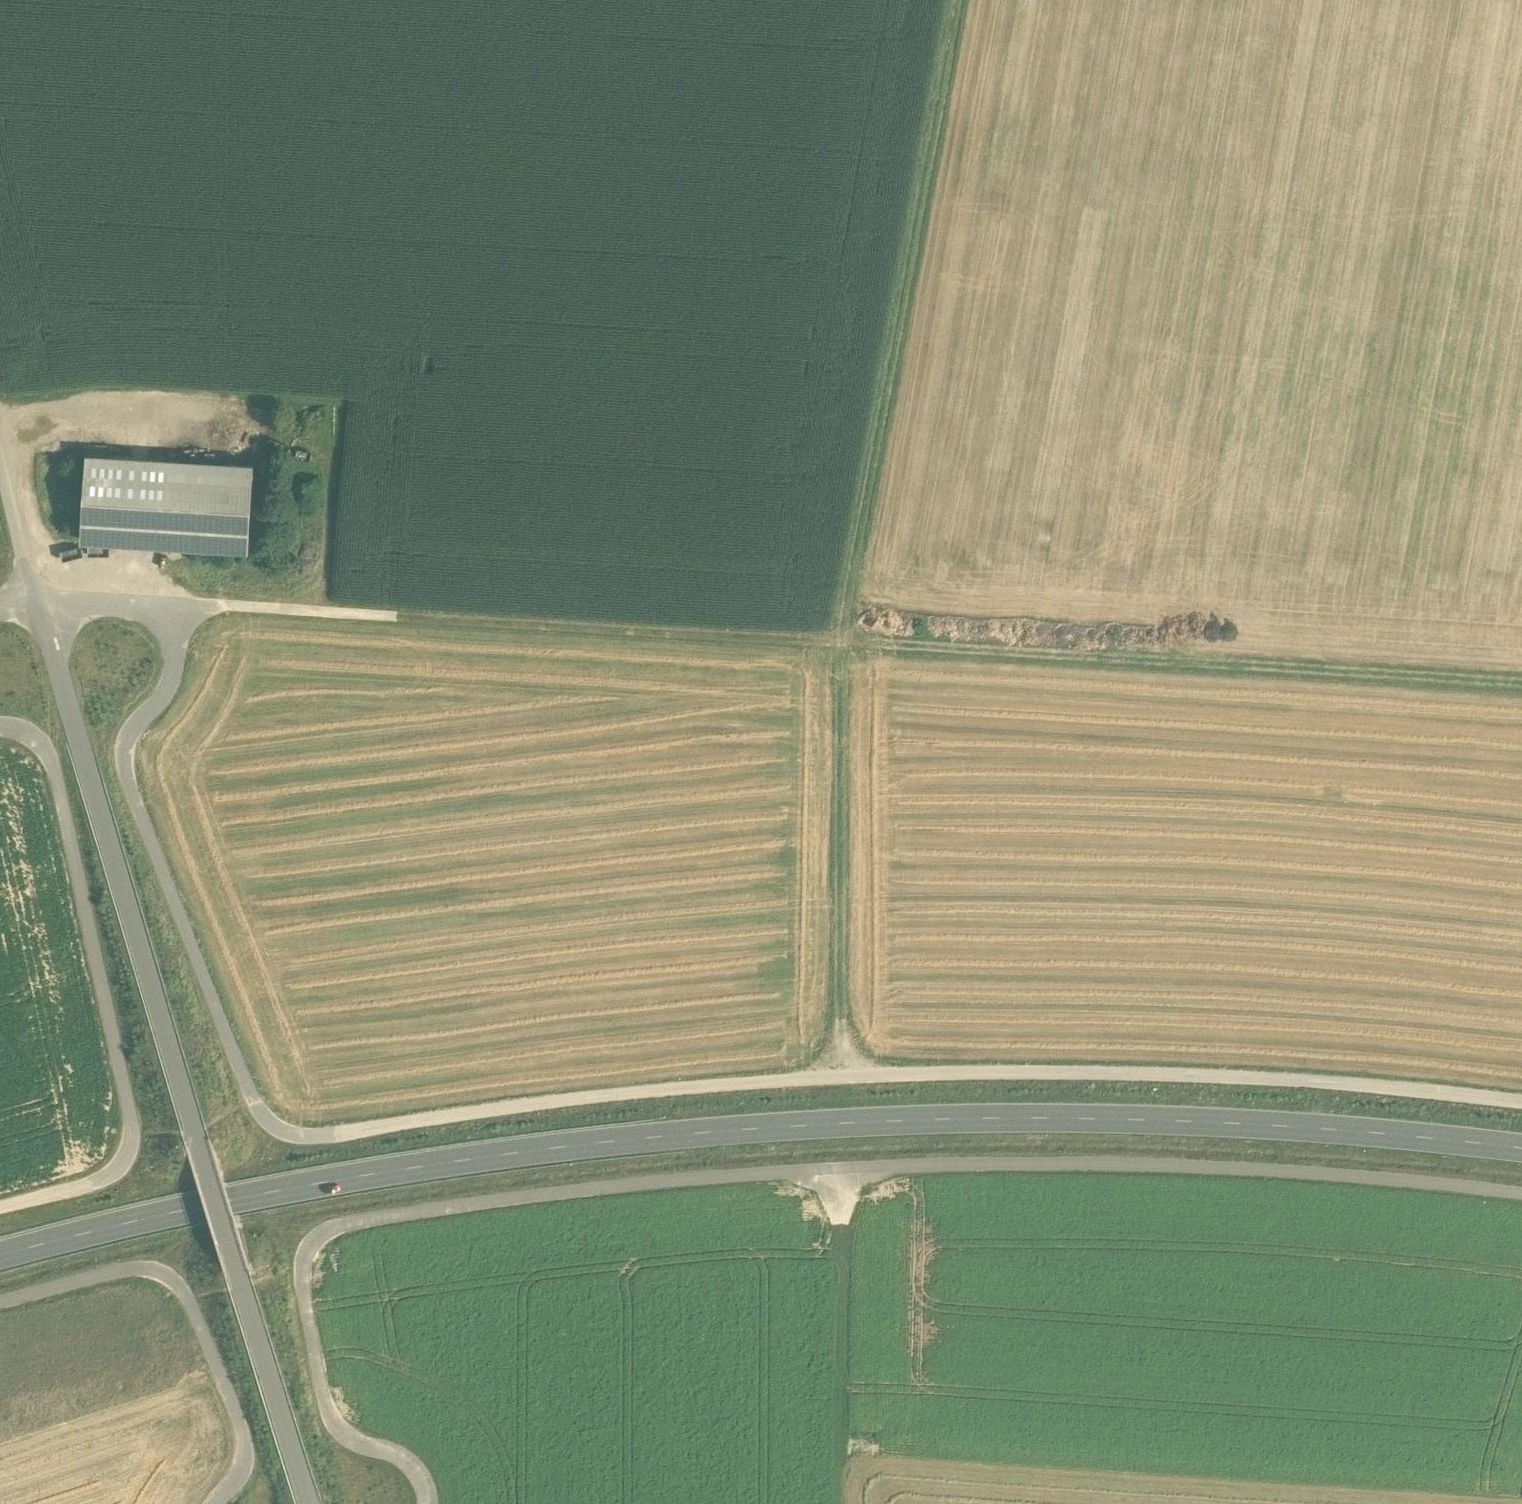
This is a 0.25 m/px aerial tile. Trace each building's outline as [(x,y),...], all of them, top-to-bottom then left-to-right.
[(253,465),(86,454),(80,542),(248,553),(253,465)]
